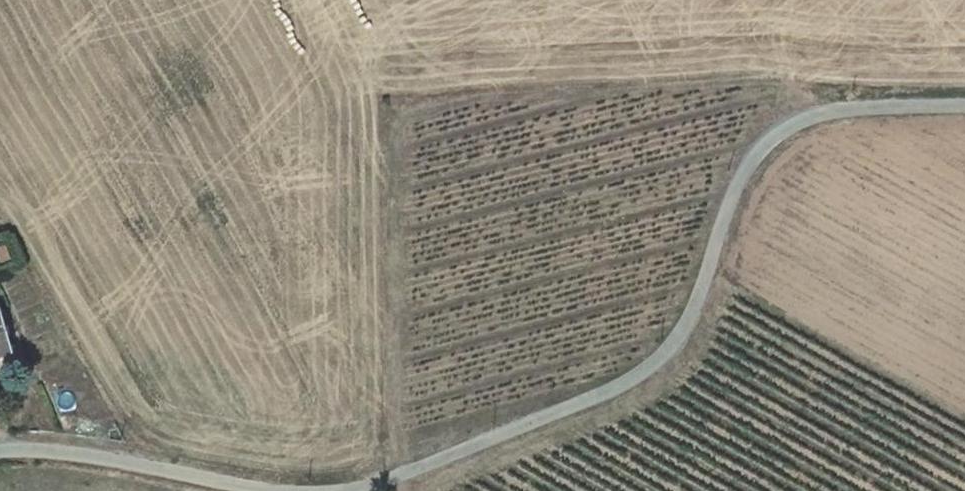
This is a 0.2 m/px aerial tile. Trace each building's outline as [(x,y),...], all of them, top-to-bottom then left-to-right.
[(11,354),(0,314),(0,357),(11,354)]
